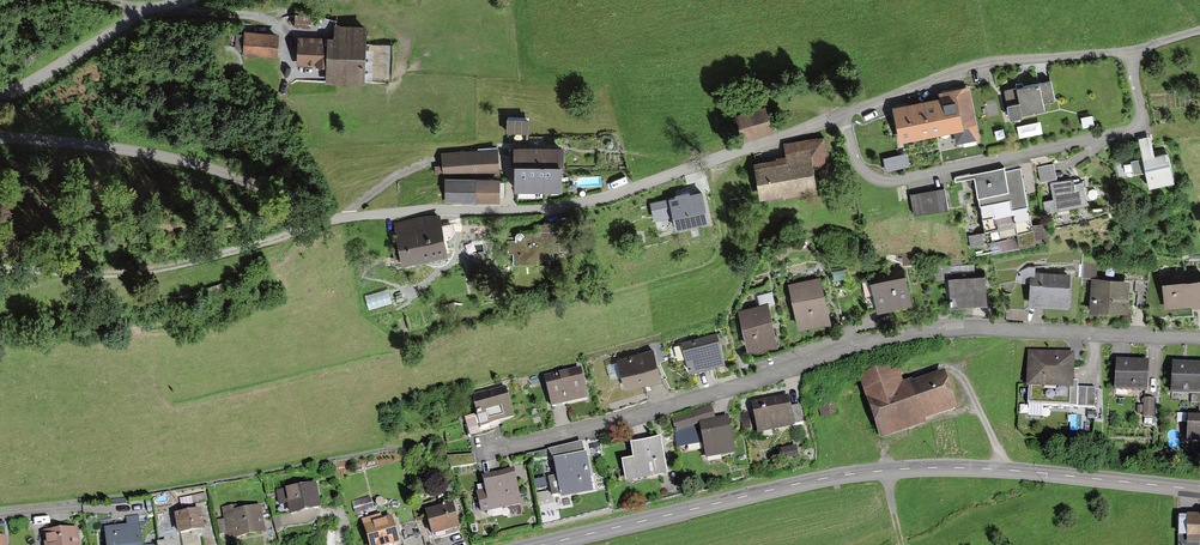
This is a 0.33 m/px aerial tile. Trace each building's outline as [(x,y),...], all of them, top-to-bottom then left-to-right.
[(361,81),(364,25),(338,23),(337,41),(299,39),(298,59),(329,61),(328,79),(361,81)] [(281,58),(281,35),(245,35),(245,57),(281,58)] [(1051,76),(1002,87),(1007,108),(1020,105),(1022,112),(1044,106),(1042,98),(1056,95),(1051,76)] [(956,144),(979,139),(968,87),(937,93),(939,99),(892,109),(899,145),(954,134),(956,144)] [(743,128),(770,120),(762,96),(732,106),(736,118),(740,117),(743,128)] [(532,120),(510,119),(509,135),(531,136),(532,120)] [(1150,136),(1138,139),(1143,160),(1154,157),(1150,136)] [(784,194),(816,188),(808,139),(786,142),(789,160),(757,165),(761,192),(783,189),(784,194)] [(561,146),(514,147),(515,186),(562,185),(561,146)] [(495,173),(495,149),(480,149),(480,153),(454,153),(454,157),(446,157),(446,165),(436,165),(436,171),(451,171),(451,168),(472,168),(472,173),(495,173)] [(907,155),(884,160),(886,172),(910,168),(907,155)] [(1145,173),(1149,189),(1174,184),(1168,155),(1154,157),(1143,160),(1131,162),(1134,176),(1145,173)] [(1053,164),(1037,168),(1041,183),(1057,179),(1053,164)] [(1019,165),(954,178),(955,183),(975,179),(986,233),(1015,227),(1019,249),(1036,246),(1035,244),(1047,241),(1044,224),(1032,227),(1019,165)] [(496,196),(496,179),(447,180),(447,197),(496,196)] [(1051,184),(1054,199),(1043,202),(1045,214),(1087,205),(1082,184),(1074,186),(1073,180),(1051,184)] [(945,188),(911,195),(915,215),(949,209),(945,188)] [(679,223),(708,216),(701,191),(682,196),(680,189),(661,194),(662,196),(649,200),(651,208),(663,205),(662,202),(673,199),(679,223)] [(445,244),(437,213),(397,223),(402,244),(393,246),(397,262),(406,260),(405,254),(445,244)] [(660,234),(677,230),(675,222),(658,226),(660,234)] [(560,246),(560,228),(536,228),(536,232),(523,232),(523,228),(517,228),(517,235),(508,235),(508,247),(515,247),(515,257),(536,257),(536,251),(553,251),(553,246),(560,246)] [(915,253),(903,253),(904,265),(916,264),(915,253)] [(936,281),(950,280),(948,260),(935,261),(936,281)] [(1098,265),(1084,264),(1083,278),(1091,279),(1097,280),(1098,265)] [(1018,272),(1016,283),(1023,284),(1030,285),(1029,308),(1069,310),(1070,275),(1035,272),(1035,267),(1029,267),(1018,272)] [(850,268),(833,268),(833,280),(849,281),(850,268)] [(1199,269),(1161,275),(1163,292),(1173,290),(1175,302),(1191,300),(1191,295),(1199,293),(1199,276),(1199,269)] [(818,277),(790,285),(799,318),(828,309),(818,277)] [(871,285),(877,315),(912,307),(905,277),(871,285)] [(985,277),(950,280),(952,308),(987,305),(985,277)] [(1097,280),(1091,279),(1089,316),(1099,317),(1099,314),(1128,316),(1130,281),(1097,280)] [(1147,281),(1135,280),(1135,292),(1137,292),(1137,306),(1146,306),(1147,281)] [(776,335),(766,301),(738,309),(747,343),(776,335)] [(1027,320),(1028,310),(1007,309),(1006,319),(1027,320)] [(700,359),(723,353),(716,330),(682,339),(690,368),(702,364),(700,359)] [(625,382),(661,372),(653,347),(617,357),(625,382)] [(1071,352),(1031,352),(1031,383),(1043,383),(1043,377),(1071,377),(1071,352)] [(1148,359),(1116,357),(1115,387),(1147,388),(1148,359)] [(1172,391),(1199,392),(1199,362),(1173,361),(1172,391)] [(952,401),(942,372),(911,382),(914,389),(901,393),(891,362),(861,372),(879,425),(952,401)] [(566,395),(586,390),(580,366),(544,376),(552,404),(567,400),(566,395)] [(492,421),(514,414),(504,385),(472,396),(477,410),(463,415),(469,435),(493,427),(492,421)] [(1094,385),(1077,385),(1078,405),(1094,405),(1094,385)] [(788,392),(751,402),(757,426),(791,417),(793,424),(805,421),(800,403),(792,405),(788,392)] [(1156,398),(1144,397),(1143,416),(1155,416),(1156,398)] [(706,454),(736,445),(727,417),(712,421),(711,416),(696,420),(693,410),(670,416),(678,443),(701,436),(706,454)] [(1188,413),(1187,439),(1199,440),(1199,413),(1188,413)] [(650,475),(668,468),(656,434),(630,443),(634,454),(623,458),(630,478),(648,471),(650,475)] [(738,456),(747,455),(745,439),(736,440),(738,456)] [(796,453),(794,444),(781,448),(783,456),(796,453)] [(568,492),(591,487),(583,452),(555,459),(558,472),(549,475),(552,487),(536,491),(539,503),(554,499),(552,493),(568,489),(568,492)] [(454,467),(463,463),(459,454),(450,457),(454,467)] [(481,510),(522,501),(516,476),(510,477),(508,468),(484,474),(487,489),(477,492),(481,510)] [(319,504),(312,480),(277,490),(280,501),(288,499),(291,509),(284,511),(287,524),(315,516),(313,506),(319,504)] [(433,531),(458,525),(453,501),(428,507),(433,531)] [(236,532),(261,527),(257,506),(236,510),(235,506),(224,508),(226,518),(233,516),(236,532)] [(191,532),(201,531),(199,508),(178,510),(180,529),(191,528),(191,532)] [(399,542),(390,516),(381,519),(379,512),(363,517),(371,544),(388,544),(399,542)] [(127,514),(127,524),(108,524),(108,544),(129,544),(129,543),(140,543),(140,527),(145,527),(145,523),(137,523),(137,514),(127,514)] [(1182,514),(1182,529),(1189,529),(1190,538),(1199,537),(1199,514),(1182,514)] [(406,537),(423,532),(418,516),(401,522),(406,537)] [(76,528),(47,531),(48,544),(77,544),(76,528)]
